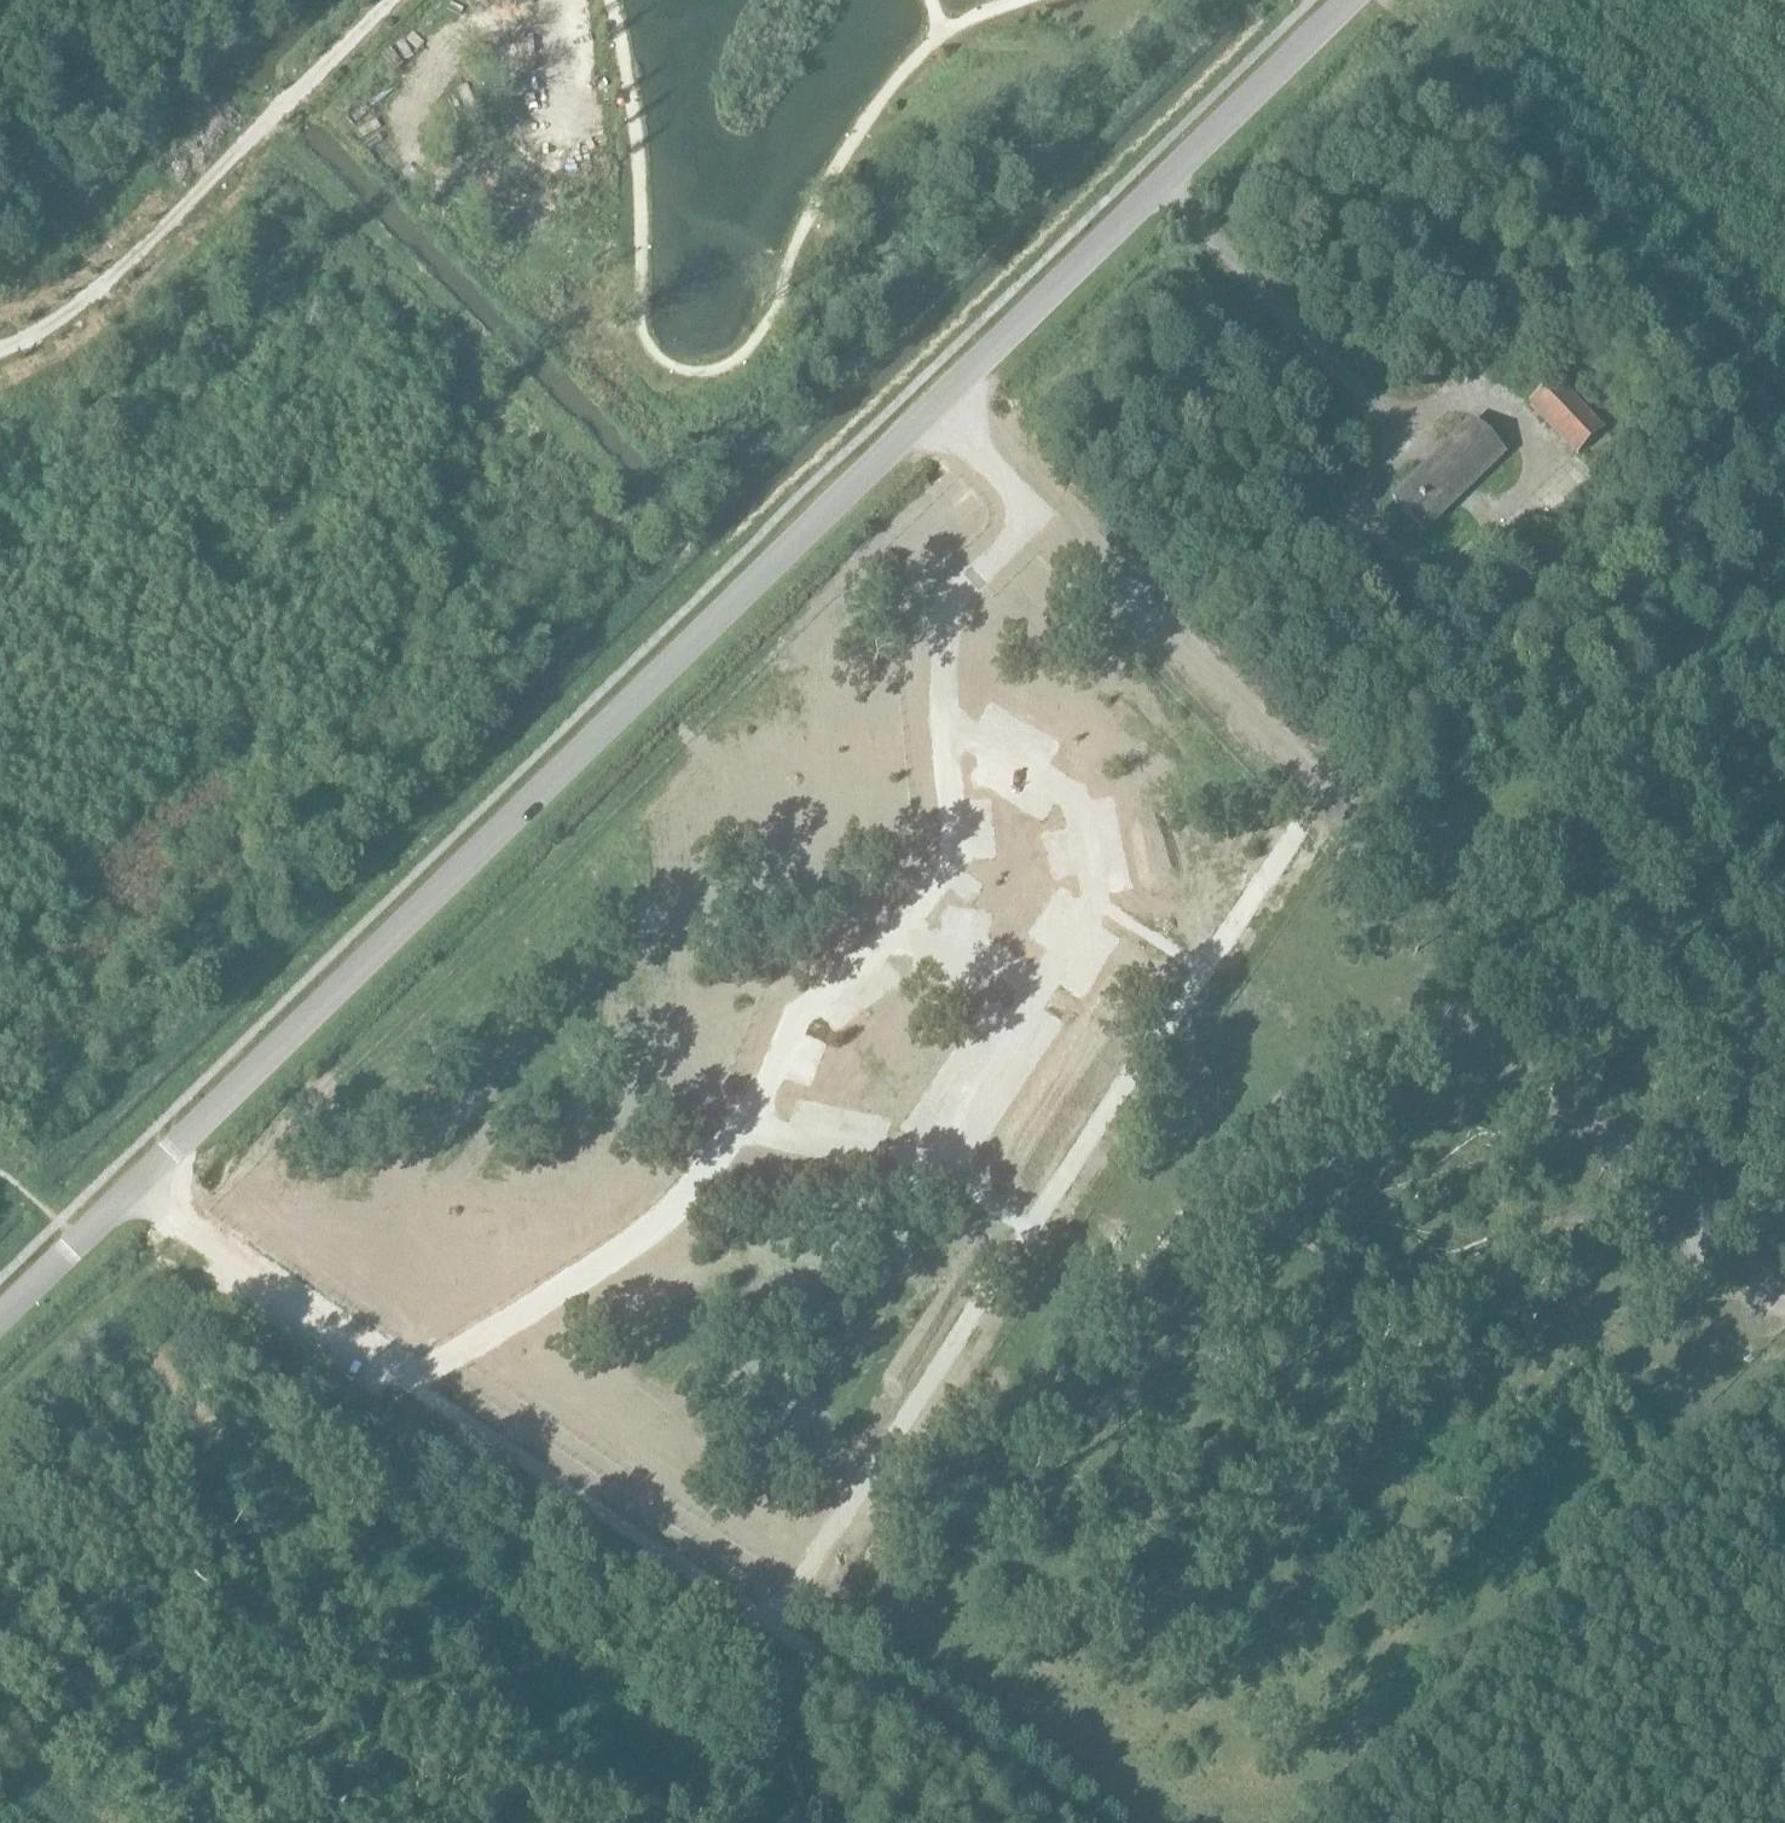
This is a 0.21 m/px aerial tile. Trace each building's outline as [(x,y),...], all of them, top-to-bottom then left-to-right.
[(1532,406),(1580,455),(1604,432),(1556,382),(1532,406)] [(1394,500),(1425,533),(1505,456),(1473,423),(1394,500)]
